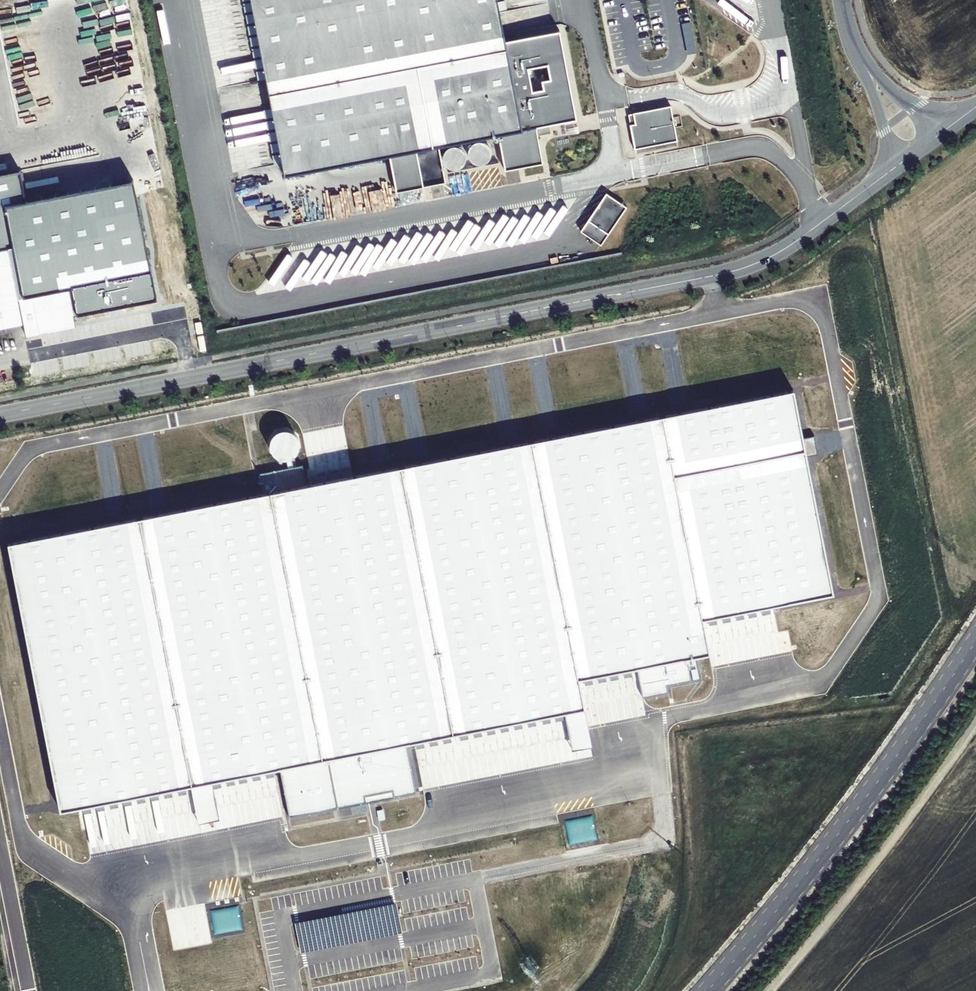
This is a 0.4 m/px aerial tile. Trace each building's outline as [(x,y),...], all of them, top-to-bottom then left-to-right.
[(284,174),(390,154),(397,191),(445,182),(438,144),(496,133),(503,169),(542,162),(535,124),(576,116),(559,27),(505,37),(498,0),(251,0),(284,174)] [(669,101),(625,109),(633,150),(677,142),(669,101)] [(0,175),(0,327),(23,322),(26,335),(75,325),(73,314),(156,297),(132,178),(23,200),(17,171),(0,175)] [(626,204),(605,191),(582,228),(602,241),(626,204)] [(6,543),(59,810),(278,766),(288,819),(417,793),(407,742),(585,707),(579,678),(636,666),(642,696),(667,691),(666,685),(690,680),(686,657),(709,652),(702,617),(833,591),(792,387),(6,543)]
